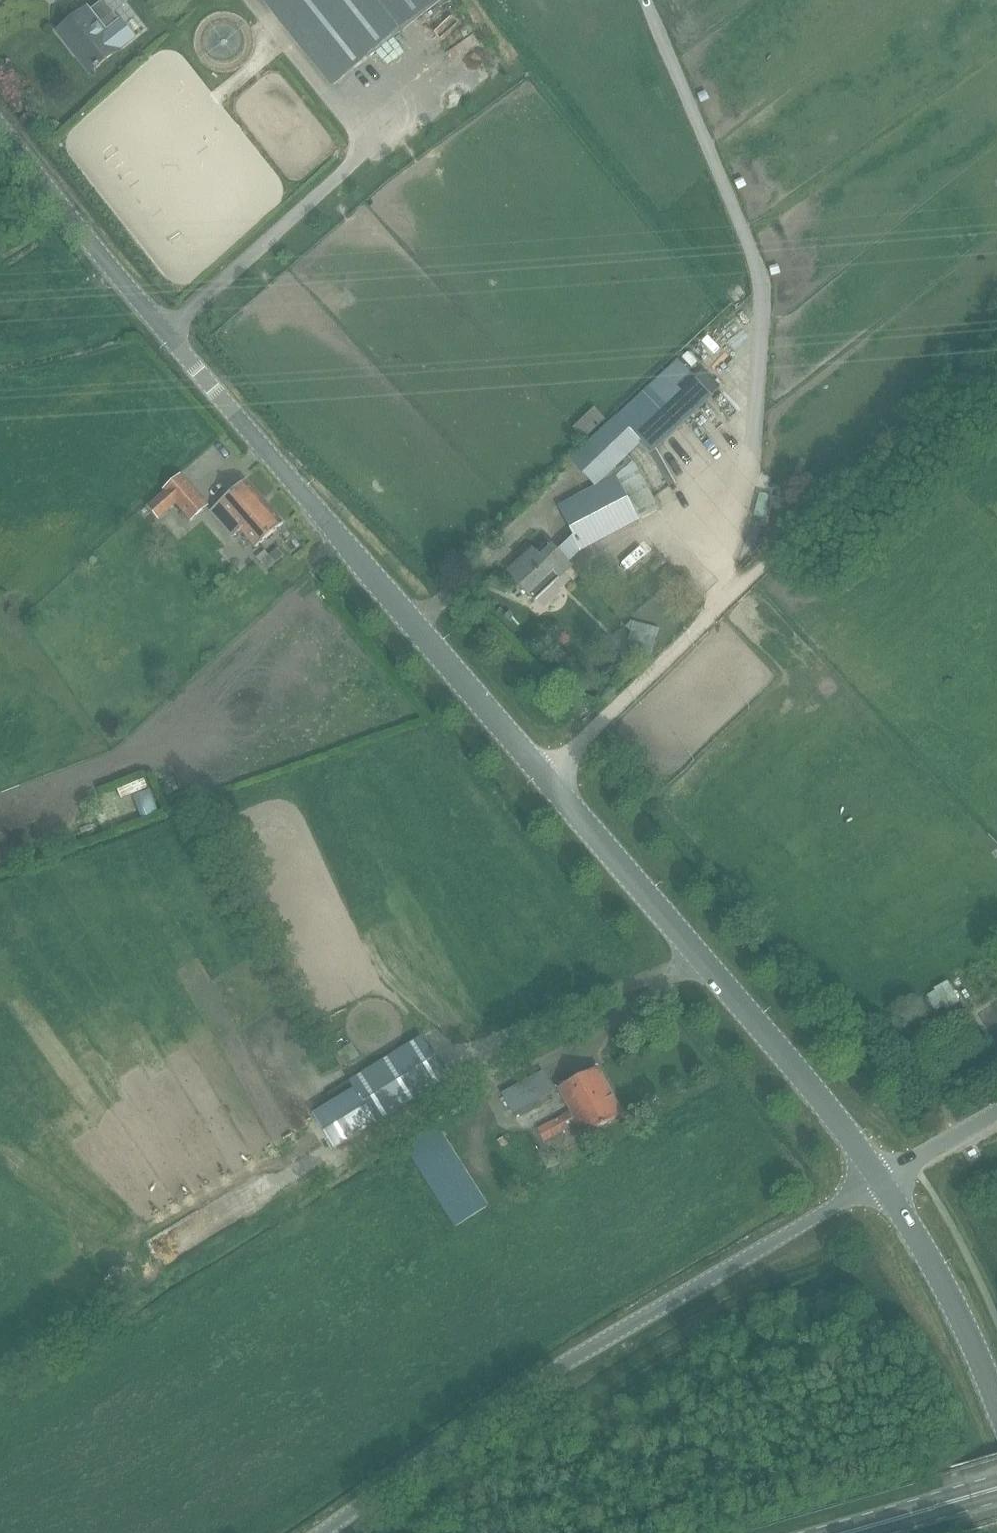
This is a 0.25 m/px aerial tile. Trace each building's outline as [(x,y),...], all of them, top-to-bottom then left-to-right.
[(335,85),(442,0),(268,0),(335,85)] [(134,37),(114,12),(99,24),(87,9),(59,31),(68,43),(71,41),(80,52),(77,55),(91,72),(96,68),(97,69),(101,66),(100,65),(119,50),(119,49),(134,37)] [(715,347),(737,329),(730,322),(708,340),(715,347)] [(610,398),(588,419),(599,431),(622,410),(610,398)] [(596,487),(561,505),(576,535),(584,550),(661,510),(637,465),(635,463),(628,455),(641,443),(635,436),(618,417),(571,461),(573,463),(596,487)] [(191,521),(208,505),(181,475),(164,490),(166,492),(149,507),(159,519),(177,504),(191,521)] [(284,524),(245,480),(211,511),(234,537),(241,530),(257,548),(284,524)] [(572,566),(549,542),(537,552),(534,549),(508,573),(535,602),(572,566)] [(577,570),(552,591),(560,600),(585,579),(577,570)] [(641,635),(636,650),(652,654),(656,639),(641,635)] [(940,990),(950,1007),(959,1002),(949,985),(940,990)] [(938,1019),(951,1008),(939,994),(926,1005),(938,1019)] [(335,1148),(448,1078),(422,1037),(350,1081),(354,1089),(313,1114),(335,1148)] [(598,1067),(580,1077),(559,1088),(571,1112),(538,1130),(544,1142),(578,1124),(584,1136),(623,1115),(598,1067)] [(502,1093),(513,1113),(553,1091),(543,1071),(502,1093)]
